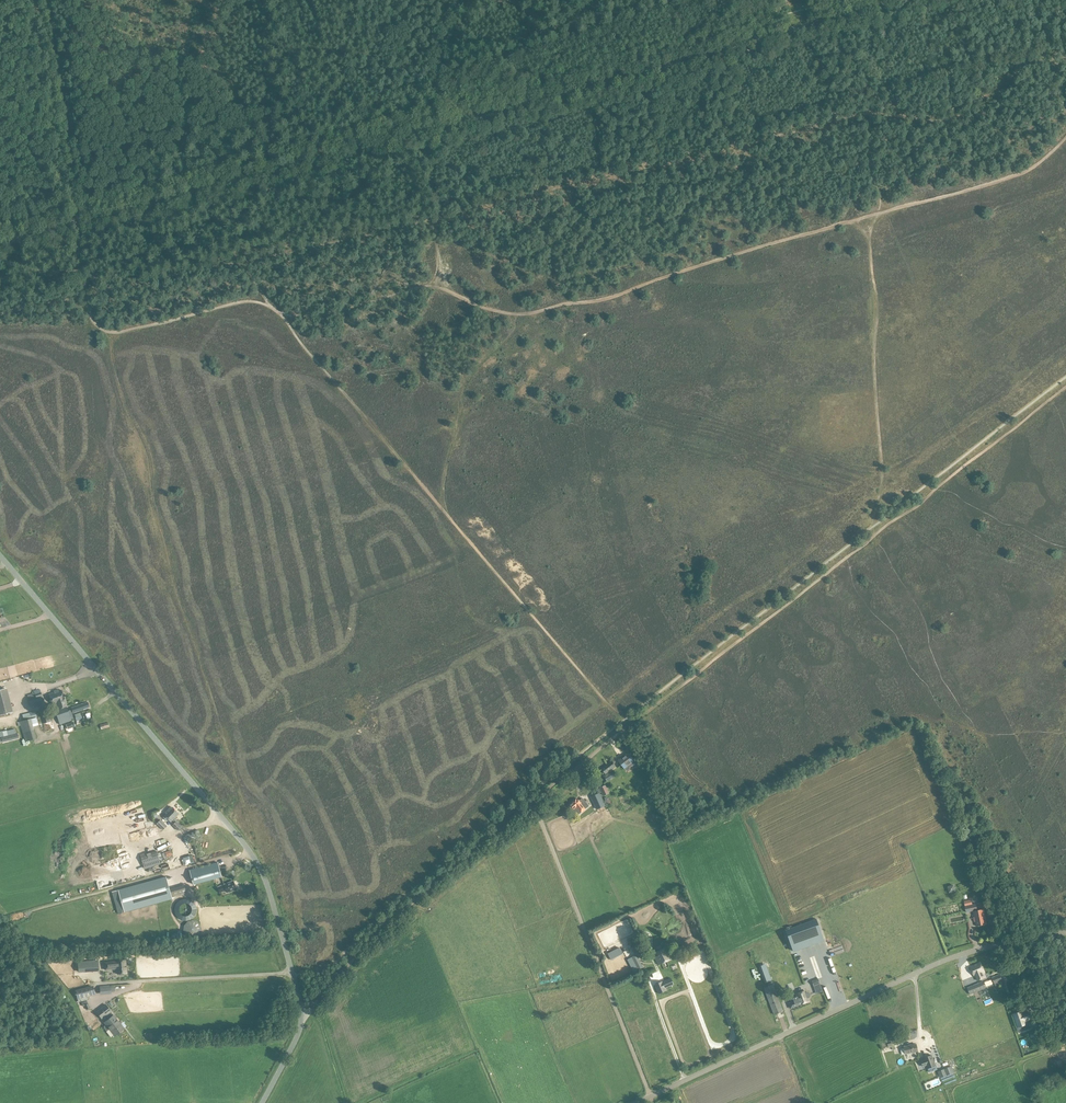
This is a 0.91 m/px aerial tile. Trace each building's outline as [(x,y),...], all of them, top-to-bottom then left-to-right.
[(5,689),(0,690),(0,715),(11,712),(5,689)] [(39,689),(33,691),(36,698),(42,696),(39,689)] [(53,704),(57,703),(59,709),(67,706),(61,690),(59,691),(58,690),(54,692),(54,693),(49,695),(53,704)] [(42,697),(29,701),(31,707),(44,702),(42,697)] [(86,709),(85,703),(71,708),(73,713),(86,709)] [(60,725),(72,721),(71,719),(73,718),(70,710),(68,711),(67,707),(55,711),(60,725)] [(35,711),(22,715),(23,720),(37,717),(35,711)] [(47,711),(40,713),(43,724),(49,722),(47,711)] [(35,739),(29,719),(20,722),(25,741),(35,739)] [(101,729),(110,727),(108,721),(106,721),(106,723),(100,725),(101,729)] [(0,728),(0,735),(1,738),(15,734),(13,725),(0,728)] [(1,738),(2,742),(19,738),(18,733),(1,738)] [(635,761),(628,752),(617,760),(624,769),(625,769),(626,770),(627,770),(628,770),(629,769),(630,767),(629,766),(635,761)] [(611,760),(612,761),(602,769),(605,774),(615,767),(613,764),(615,763),(613,759),(611,760)] [(607,781),(616,775),(614,771),(604,777),(607,781)] [(610,793),(606,785),(600,788),(604,796),(610,793)] [(605,806),(599,793),(590,797),(596,810),(605,806)] [(578,799),(569,806),(573,810),(576,807),(581,813),(586,809),(581,803),(578,799)] [(165,816),(164,818),(167,821),(169,819),(171,822),(179,814),(173,808),(171,807),(165,813),(167,814),(165,815),(165,816)] [(146,811),(94,825),(100,846),(152,832),(146,811)] [(157,824),(163,830),(167,826),(161,820),(157,824)] [(172,825),(178,830),(182,827),(176,821),(172,825)] [(143,865),(160,860),(157,851),(141,856),(143,865)] [(190,870),(194,885),(223,877),(218,862),(190,870)] [(184,887),(170,890),(166,877),(119,890),(125,912),(173,899),(172,897),(186,893),(184,887)] [(220,892),(227,890),(227,892),(228,892),(229,893),(237,890),(237,889),(237,888),(234,881),(223,886),(223,885),(218,887),(220,892)] [(976,904),(970,905),(965,906),(966,913),(974,911),(977,910),(976,904)] [(977,910),(974,911),(975,918),(974,918),(975,920),(976,919),(977,926),(986,924),(984,910),(978,911),(977,910)] [(943,922),(945,931),(954,929),(952,920),(943,922)] [(825,946),(818,924),(787,935),(794,956),(825,946)] [(655,952),(657,955),(655,956),(659,965),(671,960),(666,948),(658,951),(655,952)] [(637,955),(633,957),(632,957),(638,970),(643,967),(637,955)] [(78,961),(78,971),(98,970),(98,960),(78,961)] [(117,969),(117,974),(127,973),(125,960),(116,961),(104,962),(105,970),(117,969)] [(980,963),(970,967),(974,976),(977,974),(978,976),(984,973),(980,963)] [(758,966),(763,979),(770,977),(767,968),(765,964),(758,966)] [(994,984),(1003,981),(1000,974),(992,978),(994,984)] [(674,985),(671,978),(655,985),(659,994),(667,991),(666,988),(674,985)] [(765,983),(771,1011),(779,1009),(773,981),(765,983)] [(970,995),(986,988),(983,981),(967,988),(970,995)] [(1003,984),(1007,995),(1012,992),(1008,982),(1003,984)] [(78,999),(78,1000),(86,998),(86,997),(95,994),(93,986),(75,991),(77,999),(78,999)] [(791,1008),(801,1004),(809,1002),(805,992),(797,994),(798,995),(790,998),(791,1002),(789,1003),(791,1008)] [(1033,1002),(1030,995),(1024,997),(1026,1005),(1033,1002)] [(96,1012),(102,1019),(112,1012),(106,1004),(96,1012)] [(1030,1020),(1028,1014),(1024,1015),(1023,1012),(1014,1015),(1019,1028),(1027,1025),(1026,1022),(1030,1020)] [(105,1022),(106,1024),(104,1026),(104,1028),(106,1030),(107,1030),(109,1029),(115,1036),(124,1029),(114,1015),(105,1022)] [(888,1042),(898,1040),(897,1034),(887,1035),(888,1042)] [(916,1044),(904,1047),(905,1054),(917,1051),(916,1044)] [(924,1058),(924,1059),(921,1061),(923,1066),(926,1065),(928,1068),(935,1065),(931,1055),(924,1058)] [(940,1078),(953,1073),(951,1066),(937,1072),(940,1078)]
